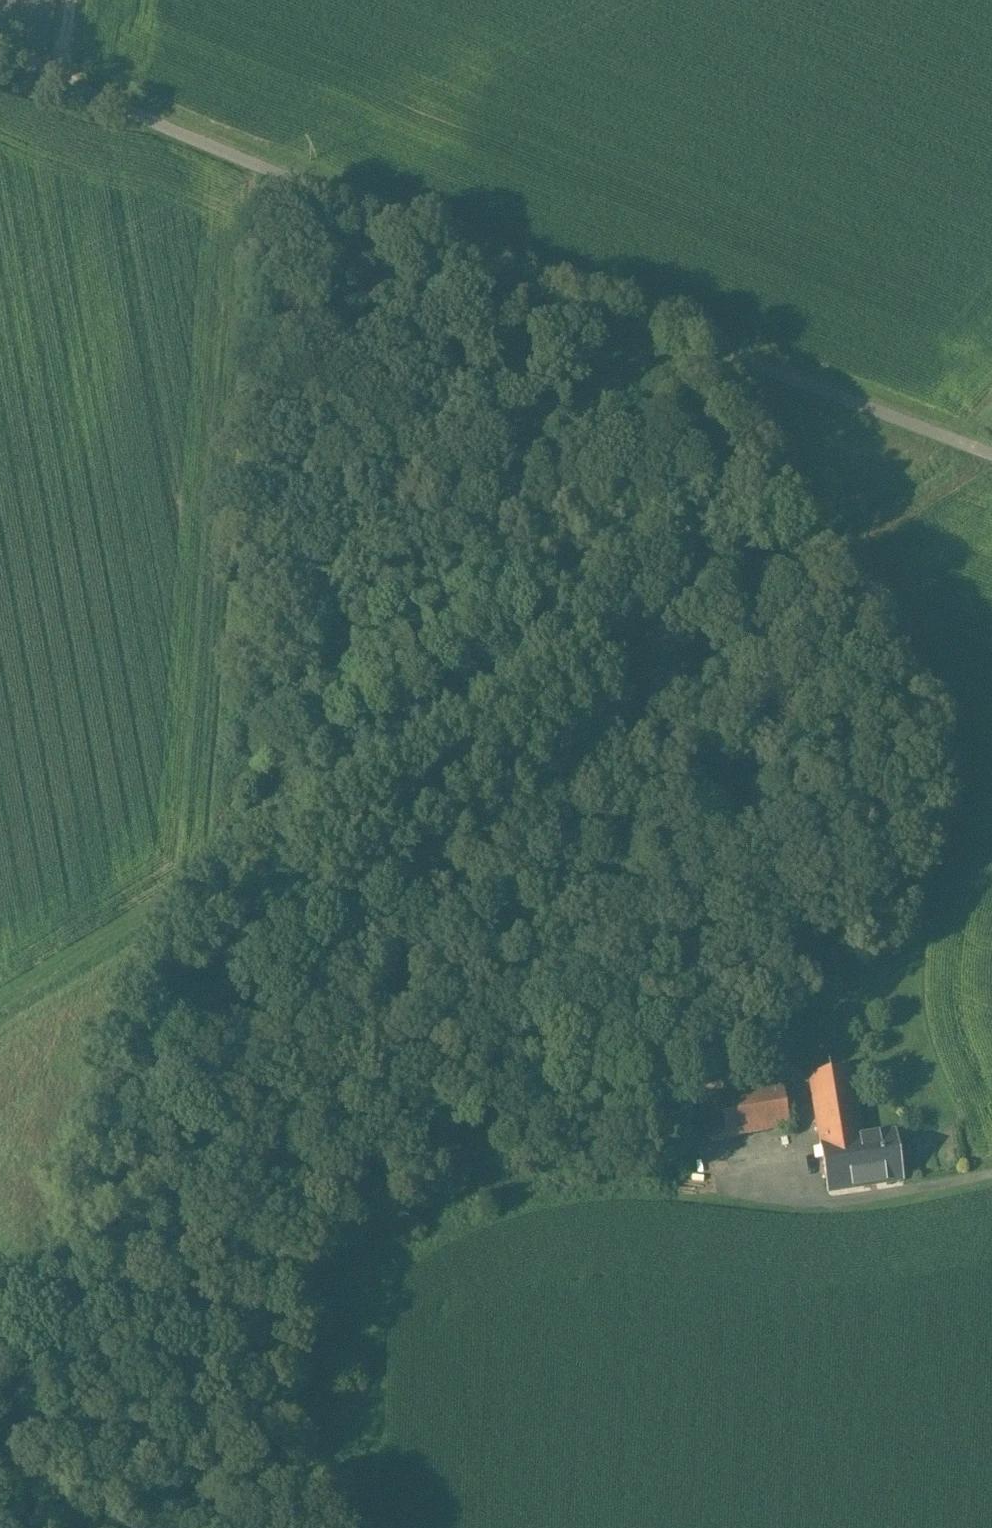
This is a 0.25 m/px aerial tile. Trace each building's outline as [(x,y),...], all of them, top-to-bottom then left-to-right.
[(896,1140),(863,1146),(852,1082),(811,1089),(831,1202),(905,1190),(896,1140)] [(782,1108),(726,1124),(737,1162),(793,1146),(782,1108)]
